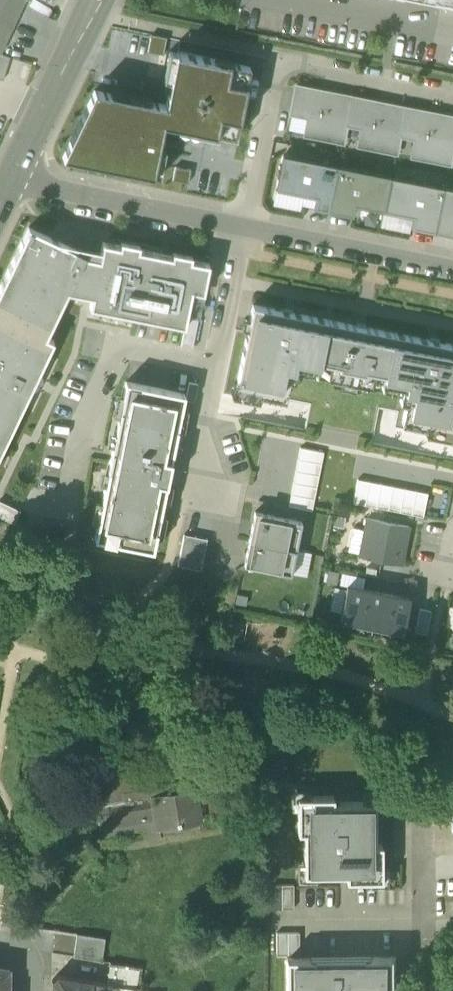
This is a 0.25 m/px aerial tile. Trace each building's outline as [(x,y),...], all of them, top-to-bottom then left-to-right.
[(20,11),(25,0),(0,0),(0,1),(20,11)] [(0,53),(20,11),(0,1),(0,53)] [(150,38),(147,51),(163,54),(166,41),(150,38)] [(94,90),(62,157),(87,162),(87,160),(113,165),(113,167),(153,175),(158,147),(163,123),(179,127),(216,134),(216,132),(217,132),(217,134),(235,138),(250,67),(176,52),(170,81),(167,96),(165,104),(149,101),(149,103),(111,95),(111,93),(94,90)] [(0,53),(0,79),(3,80),(10,56),(0,53)] [(308,117),(305,135),(342,142),(346,124),(345,124),(350,97),(296,86),(291,113),(308,117)] [(404,108),(350,97),(345,124),(346,124),(362,128),(358,145),(396,153),(399,135),(404,108)] [(452,140),(452,118),(404,108),(399,135),(415,139),(412,156),(449,164),(452,146),(452,140)] [(337,165),(282,155),(275,189),(303,194),(316,197),(314,207),(328,210),(337,165)] [(390,176),(337,165),(328,210),(352,215),(354,206),(383,212),(383,211),(390,177),(390,176)] [(383,211),(412,217),(415,202),(440,207),(443,188),(390,177),(383,211)] [(435,231),(452,235),(452,189),(444,187),(443,188),(440,207),(435,231)] [(303,194),(275,189),(272,205),(300,210),(303,194)] [(435,231),(440,207),(415,202),(412,217),(410,227),(434,232),(435,231)] [(191,260),(171,256),(138,249),(119,246),(102,242),(99,257),(84,254),(28,227),(0,286),(0,452),(28,393),(19,389),(21,386),(18,385),(27,365),(30,366),(32,363),(40,368),(53,340),(46,337),(68,292),(91,297),(89,307),(184,326),(191,291),(203,293),(209,263),(191,260)] [(120,241),(119,246),(138,249),(139,245),(120,241)] [(172,251),(171,256),(191,260),(192,255),(172,251)] [(318,367),(318,365),(327,320),(252,304),(249,319),(250,320),(248,331),(247,330),(236,384),(261,389),(259,394),(284,399),(288,379),(294,381),(298,363),(318,367)] [(198,318),(187,316),(180,345),(192,348),(198,318)] [(393,333),(327,320),(318,365),(332,368),(330,377),(367,385),(369,376),(383,379),(393,333)] [(393,333),(383,379),(383,380),(403,384),(400,402),(406,403),(402,422),(426,428),(427,422),(452,427),(452,421),(452,345),(393,333)] [(28,393),(40,368),(32,363),(30,366),(27,365),(18,385),(21,386),(19,389),(28,393)] [(184,393),(126,381),(94,538),(153,550),(184,393)] [(197,384),(189,382),(185,399),(194,401),(197,384)] [(323,452),(300,447),(298,459),(321,464),(323,452)] [(321,464),(298,459),(295,471),(319,475),(321,464)] [(319,475),(295,471),(293,482),(316,487),(319,475)] [(364,505),(369,481),(357,479),(353,502),(364,505)] [(376,507),(381,484),(369,481),(364,505),(376,507)] [(316,487),(293,482),(291,494),(314,499),(316,487)] [(388,509),(392,486),(381,484),(376,507),(388,509)] [(399,512),(404,488),(392,486),(388,509),(399,512)] [(411,514),(416,491),(404,488),(399,512),(411,514)] [(423,517),(428,493),(416,491),(411,514),(423,517)] [(314,499),(291,494),(288,506),(312,510),(314,499)] [(0,500),(0,517),(14,523),(20,510),(0,500)] [(254,511),(249,540),(295,549),(301,520),(254,511)] [(401,563),(408,526),(366,518),(364,529),(359,555),(401,563)] [(346,553),(359,555),(364,529),(351,527),(346,553)] [(183,533),(177,565),(201,570),(207,539),(183,533)] [(295,549),(249,540),(244,565),(290,574),(295,549)] [(308,552),(295,549),(290,574),(303,576),(308,552)] [(346,585),(359,588),(362,576),(342,572),(340,584),(346,585)] [(402,630),(409,598),(359,588),(346,585),(346,589),(341,613),(340,618),(402,630)] [(341,613),(346,589),(334,587),(329,611),(341,613)] [(449,606),(445,626),(452,627),(452,607),(449,606)] [(431,611),(419,608),(415,632),(426,634),(431,611)] [(70,811),(94,807),(125,802),(124,794),(131,792),(125,763),(116,765),(101,766),(100,763),(96,761),(92,762),(91,764),(83,763),(75,791),(71,791),(71,793),(69,793),(69,811),(70,811)] [(125,763),(131,792),(146,790),(130,761),(125,763)] [(232,783),(125,802),(94,807),(97,823),(99,837),(158,828),(157,827),(199,819),(198,815),(236,809),(232,783)] [(333,796),(297,796),(297,832),(303,832),(304,874),(346,873),(346,880),(382,879),(381,844),(375,844),(376,802),(333,802),(333,796)] [(70,811),(73,827),(97,823),(94,807),(70,811)] [(198,815),(199,819),(237,813),(236,809),(198,815)] [(281,884),(269,884),(270,908),(282,908),(281,884)] [(293,884),(281,884),(282,908),(294,908),(293,884)] [(21,919),(11,917),(10,924),(20,926),(21,919)] [(276,932),(276,954),(287,954),(287,932),(276,932)] [(299,932),(287,932),(287,954),(299,954),(299,932)] [(74,957),(102,961),(105,940),(77,935),(74,957)] [(286,990),(396,990),(396,957),(286,958),(286,990)] [(107,984),(136,989),(136,988),(139,967),(110,962),(107,983),(107,984)] [(91,981),(57,976),(51,980),(51,990),(91,990),(91,981)] [(8,980),(0,979),(0,990),(8,990),(8,980)] [(91,990),(138,990),(138,988),(136,988),(136,989),(107,984),(107,983),(91,981),(91,990)]
